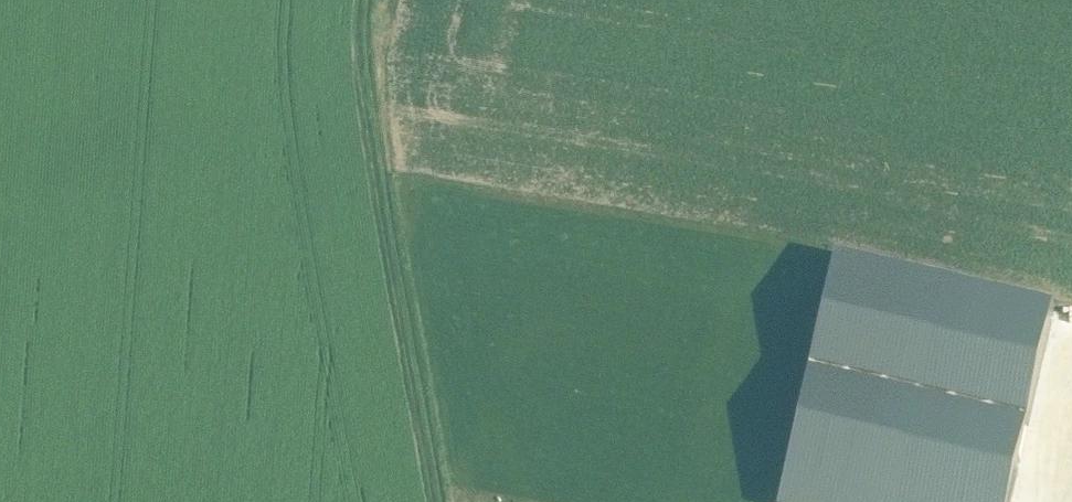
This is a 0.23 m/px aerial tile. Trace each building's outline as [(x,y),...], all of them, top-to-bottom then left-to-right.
[(781,483),(864,501),(1011,501),(1029,423),(1054,315),(831,264),(781,483)]
